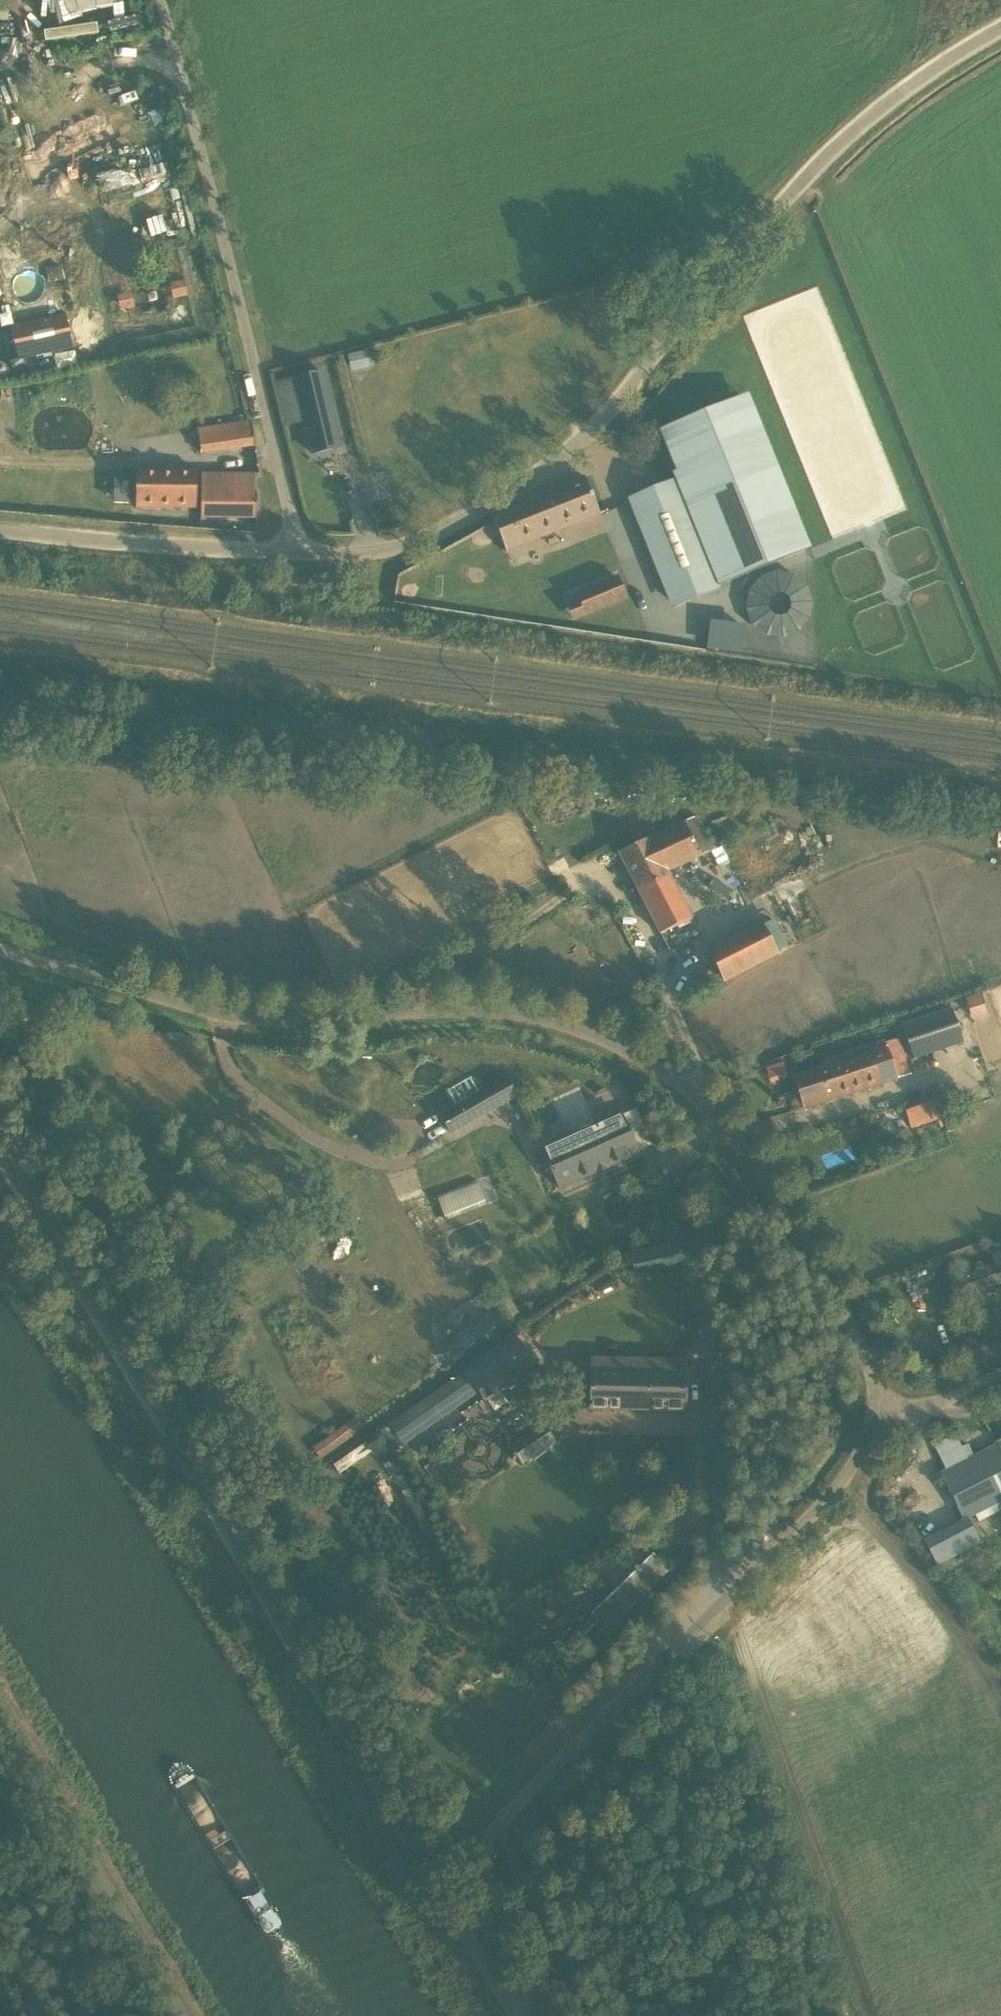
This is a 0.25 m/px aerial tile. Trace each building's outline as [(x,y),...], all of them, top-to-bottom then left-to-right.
[(60,263),(44,267),(49,282),(64,277),(60,263)] [(171,298),(186,294),(182,279),(167,283),(171,298)] [(72,346),(65,315),(12,327),(19,358),(72,346)] [(312,454),(340,447),(322,372),(294,379),(312,454)] [(255,445),(252,421),(197,429),(201,453),(255,445)] [(197,471),(136,470),(135,508),(197,508),(197,471)] [(254,474),(222,474),(201,473),(201,517),(222,518),(256,518),(257,493),(254,492),(254,474)] [(547,492),(493,520),(506,551),(599,514),(585,477),(558,487),(560,492),(549,496),(547,492)] [(632,499),(676,605),(715,589),(672,482),(632,499)] [(581,523),(515,548),(520,563),(587,538),(581,523)] [(746,634),(803,637),(806,576),(749,573),(746,634)] [(606,580),(616,604),(628,599),(618,575),(606,580)] [(692,918),(668,871),(714,850),(697,816),(618,852),(660,934),(668,948),(695,935),(688,920),(692,918)] [(724,982),(777,954),(761,924),(708,951),(724,982)] [(977,991),(961,997),(968,1015),(984,1008),(977,991)] [(913,1059),(963,1042),(952,1007),(902,1024),(913,1059)] [(804,1107),(910,1075),(898,1042),(794,1078),(804,1107)] [(505,1077),(440,1114),(449,1130),(514,1093),(505,1077)] [(935,1097),(917,1102),(904,1107),(911,1129),(942,1119),(935,1097)] [(621,1113),(541,1146),(558,1186),(638,1153),(621,1113)] [(434,1195),(441,1216),(483,1201),(476,1180),(434,1195)] [(631,1264),(679,1254),(675,1240),(628,1250),(631,1264)] [(993,1258),(996,1266),(949,1283),(955,1298),(1000,1282),(1000,1255),(993,1258)] [(497,1307),(446,1342),(440,1347),(449,1360),(456,1356),(507,1320),(505,1318),(517,1312),(500,1280),(487,1287),(497,1307)] [(535,1366),(513,1333),(462,1367),(484,1400),(535,1366)] [(625,1378),(592,1378),(591,1408),(684,1410),(684,1379),(685,1359),(625,1358),(625,1378)] [(415,1409),(417,1412),(428,1428),(477,1394),(463,1375),(415,1409)] [(510,1454),(517,1466),(553,1442),(545,1430),(510,1454)] [(328,1459),(335,1471),(375,1448),(368,1436),(328,1459)] [(325,1438),(311,1448),(320,1460),(334,1450),(325,1438)] [(994,1442),(995,1443),(996,1442),(997,1445),(941,1474),(964,1520),(968,1518),(974,1515),(1000,1502),(1000,1439),(994,1442)] [(944,1528),(923,1539),(942,1575),(954,1568),(949,1560),(958,1555),(949,1538),(944,1528)] [(581,1653),(669,1569),(649,1549),(562,1633),(581,1653)]
